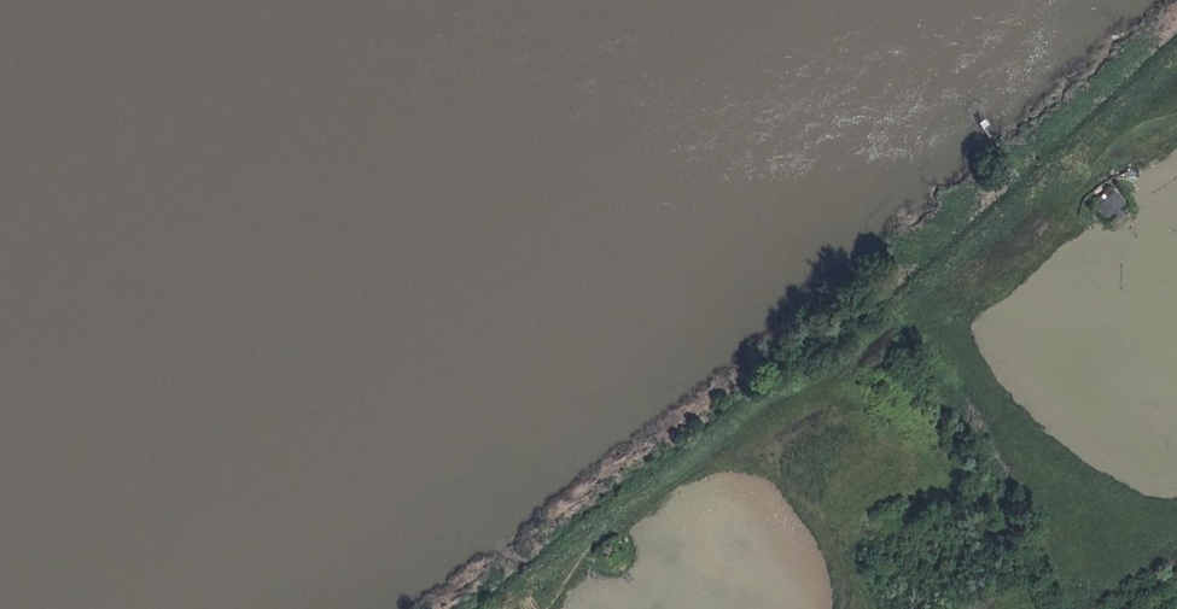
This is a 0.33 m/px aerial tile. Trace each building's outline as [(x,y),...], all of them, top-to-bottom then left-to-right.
[(1116,189),(1097,205),(1108,217),(1126,201),(1116,189)]
